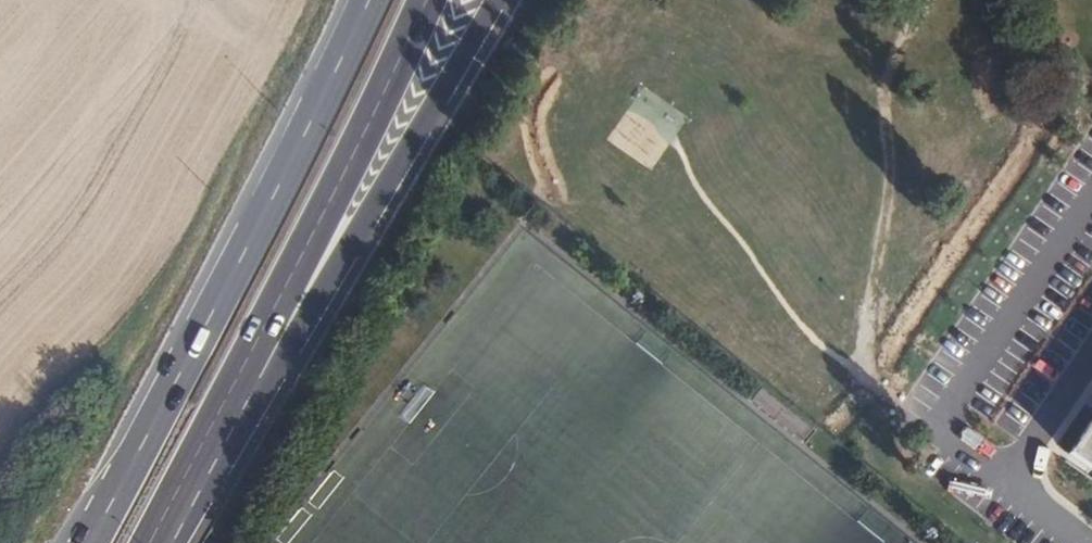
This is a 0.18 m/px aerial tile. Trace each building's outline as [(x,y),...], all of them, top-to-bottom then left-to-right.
[(1072,460),(1091,474),(1091,432),(1072,460)]
